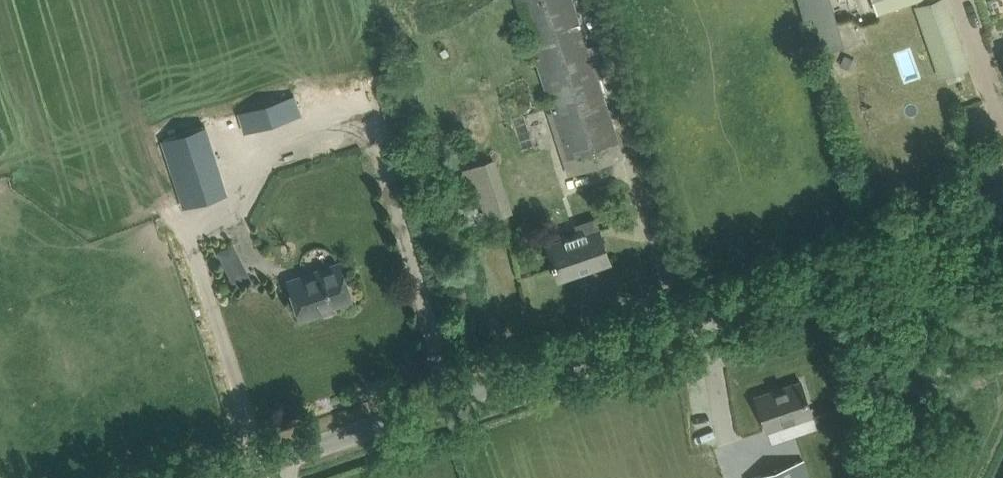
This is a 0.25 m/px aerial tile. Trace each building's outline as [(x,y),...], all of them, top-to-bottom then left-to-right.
[(572,0),(519,0),(570,158),(619,142),(598,78),(606,75),(595,44),(588,47),(572,0)] [(844,45),(831,0),(800,0),(815,53),(844,45)] [(921,0),(873,0),(878,14),(921,0)] [(969,66),(946,0),(939,0),(919,7),(942,75),(969,66)] [(295,95),(239,113),(244,129),(300,112),(295,95)] [(206,126),(162,140),(184,208),(228,194),(206,126)] [(489,220),(511,213),(493,162),(471,170),(489,220)] [(548,249),(552,260),(558,279),(610,261),(604,242),(596,220),(577,226),(579,231),(546,243),(548,249)] [(219,249),(233,287),(250,281),(236,243),(219,249)] [(301,321),(335,309),(334,305),(352,299),(340,262),(287,281),(301,321)] [(768,431),(786,424),(813,415),(801,381),(756,397),(768,431)] [(803,460),(753,477),(810,477),(803,460)]
